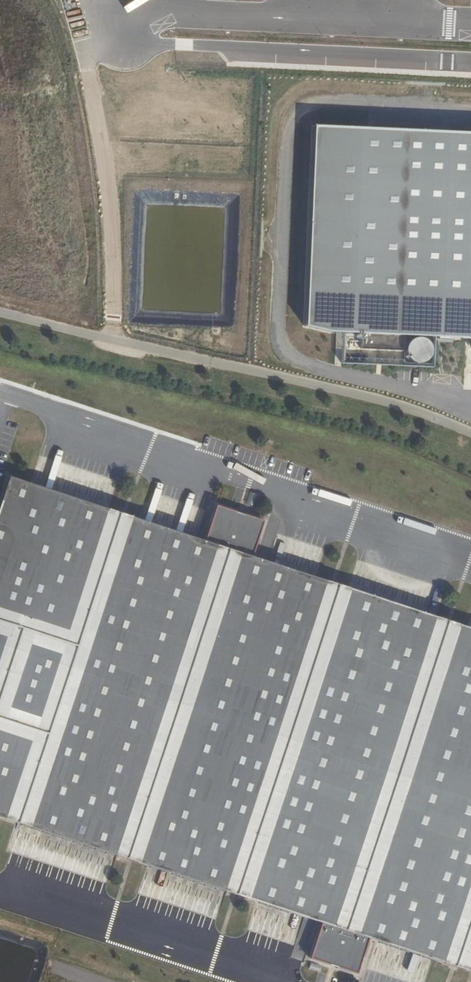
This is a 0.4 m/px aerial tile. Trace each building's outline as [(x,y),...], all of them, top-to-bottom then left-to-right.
[(305,330),(329,336),(470,342),(470,136),(315,128),(305,330)] [(89,280),(94,267),(84,264),(80,277),(89,280)] [(98,282),(104,284),(109,270),(102,268),(98,282)] [(408,341),(407,365),(431,366),(432,342),(408,341)] [(9,476),(0,504),(0,814),(323,918),(312,954),(359,969),(371,933),(470,966),(470,624),(252,554),(264,519),(216,503),(205,539),(9,476)] [(303,565),(312,542),(296,535),(286,558),(303,565)]
